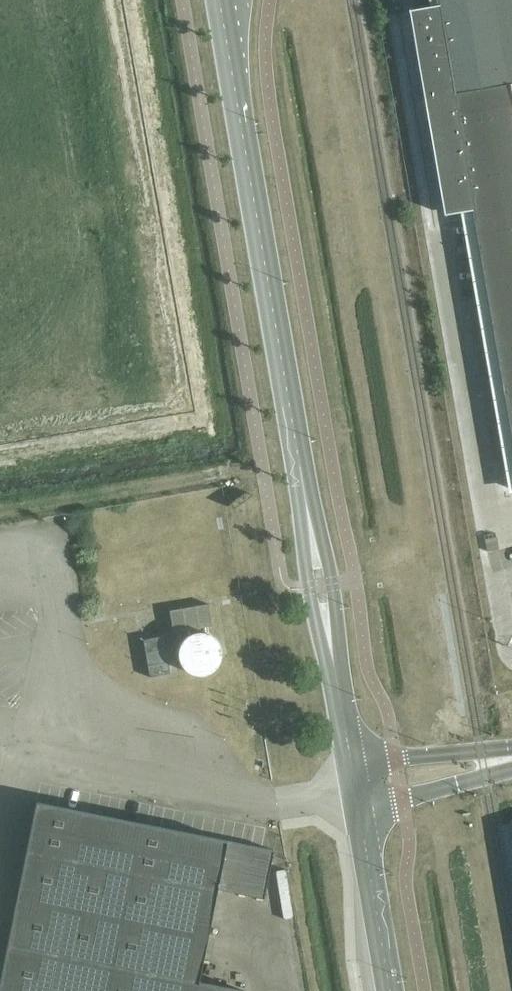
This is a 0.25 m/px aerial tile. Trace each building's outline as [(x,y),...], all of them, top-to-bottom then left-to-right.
[(510,84),(511,83),(511,0),(436,0),(436,4),(414,9),(408,9),(444,214),(449,213),(472,209),(511,443),(511,95),(510,84)] [(498,548),(496,532),(484,534),(487,550),(498,548)] [(212,625),(208,603),(169,610),(173,632),(212,625)] [(210,633),(208,632),(205,631),(201,630),(199,630),(195,631),(192,632),(189,633),(187,634),(185,635),(184,637),(181,640),(180,642),(179,643),(179,645),(178,646),(178,649),(177,651),(177,654),(177,657),(178,658),(178,659),(179,661),(180,665),(182,667),(184,669),(186,671),(188,672),(191,674),(193,675),(196,675),(198,676),(200,676),(204,675),(206,675),(210,673),(212,672),(215,670),(216,668),(218,667),(219,665),(220,663),(221,661),(222,659),(222,657),(222,654),(223,652),(222,650),(222,648),(221,646),(221,645),(220,643),(219,641),(217,638),(215,636),(212,634),(210,633)] [(171,673),(164,635),(143,639),(150,677),(171,673)] [(245,990),(199,981),(217,888),(264,898),(274,850),(36,802),(0,983),(0,990),(245,990)] [(202,832),(263,840),(265,823),(204,816),(202,832)]
